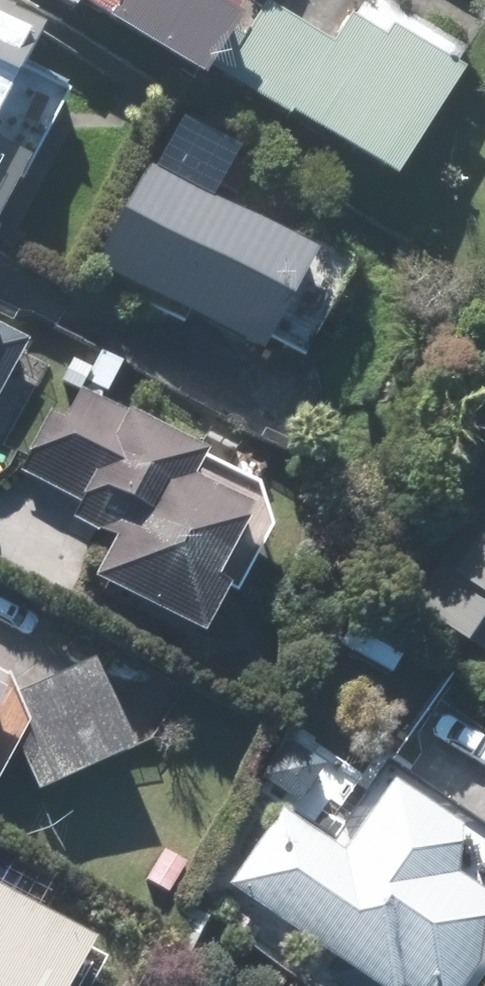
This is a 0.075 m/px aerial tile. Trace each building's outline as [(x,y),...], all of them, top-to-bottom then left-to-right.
[(17,8),(17,7),(4,0),(0,0),(0,227),(76,88),(30,63),(50,25),(17,8)] [(209,77),(246,18),(216,0),(82,0),(209,77)] [(294,112),(399,178),(468,70),(395,24),(387,37),(354,16),(336,45),(269,2),(246,38),(239,34),(228,52),(248,65),(237,81),(291,116),(294,112)] [(173,122),(91,275),(185,324),(191,313),(267,353),(274,339),(307,357),(354,267),(214,194),(235,155),(173,122)] [(32,339),(0,322),(0,400),(32,339)] [(103,352),(88,381),(108,391),(122,362),(103,352)] [(73,358),(62,380),(81,389),(92,367),(73,358)] [(238,592),(274,521),(261,483),(208,456),(211,449),(132,409),(130,413),(101,399),(104,392),(89,384),(86,391),(81,389),(67,416),(54,410),(22,472),(80,501),(72,517),(101,531),(103,528),(119,536),(97,578),(209,633),(232,588),(238,592)] [(429,604),(484,641),(484,520),(429,604)] [(19,692),(11,674),(0,669),(0,782),(21,744),(41,790),(138,746),(97,656),(19,692)] [(230,885),(379,985),(404,985),(463,985),(484,954),(484,891),(481,888),(484,882),(484,841),(394,779),(346,850),(283,808),(230,885)] [(98,938),(0,885),(0,985),(71,985),(98,938)]
